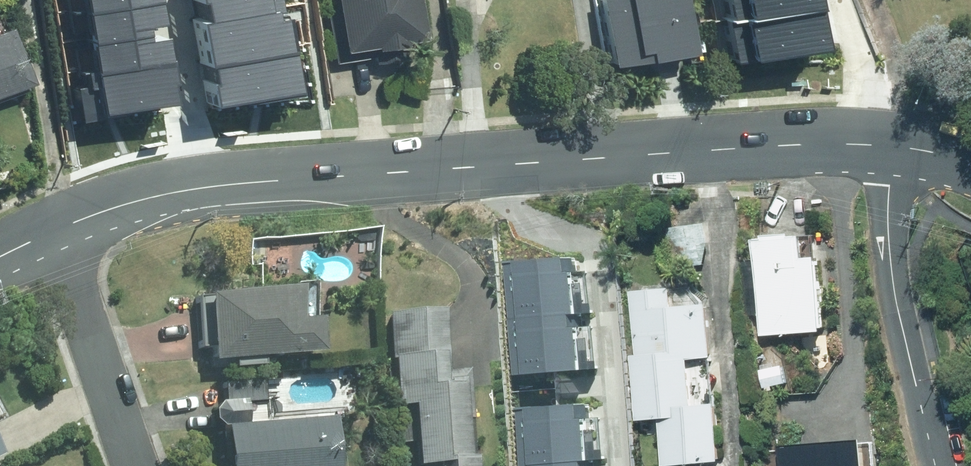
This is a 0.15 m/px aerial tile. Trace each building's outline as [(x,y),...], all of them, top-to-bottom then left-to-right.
[(105,116),(183,105),(173,37),(161,39),(160,31),(171,30),(167,0),(90,0),(105,116)] [(222,105),(303,92),(289,11),(278,12),(276,0),(203,0),(222,105)] [(341,47),(421,33),(415,0),(333,0),(341,47)] [(618,73),(704,60),(695,0),(616,0),(607,1),(618,73)] [(739,65),(832,52),(825,0),(730,0),(739,65)] [(0,26),(0,90),(32,78),(10,22),(0,26)] [(758,238),(765,334),(830,329),(824,256),(811,257),(810,234),(758,238)] [(504,263),(514,373),(589,367),(579,256),(504,263)] [(205,293),(211,360),(319,351),(316,317),(298,319),(295,286),(205,293)] [(673,287),(633,290),(639,353),(635,353),(641,420),(664,418),(668,465),(726,460),(721,401),(696,404),(692,357),(716,355),(712,302),(675,305),(673,287)] [(389,312),(397,406),(409,404),(414,464),(435,462),(435,465),(475,465),(467,369),(450,370),(445,307),(389,312)] [(518,465),(591,465),(589,408),(516,411),(518,465)] [(227,465),(336,465),(332,416),(224,424),(227,465)] [(870,438),(784,445),(785,465),(873,465),(870,438)]
